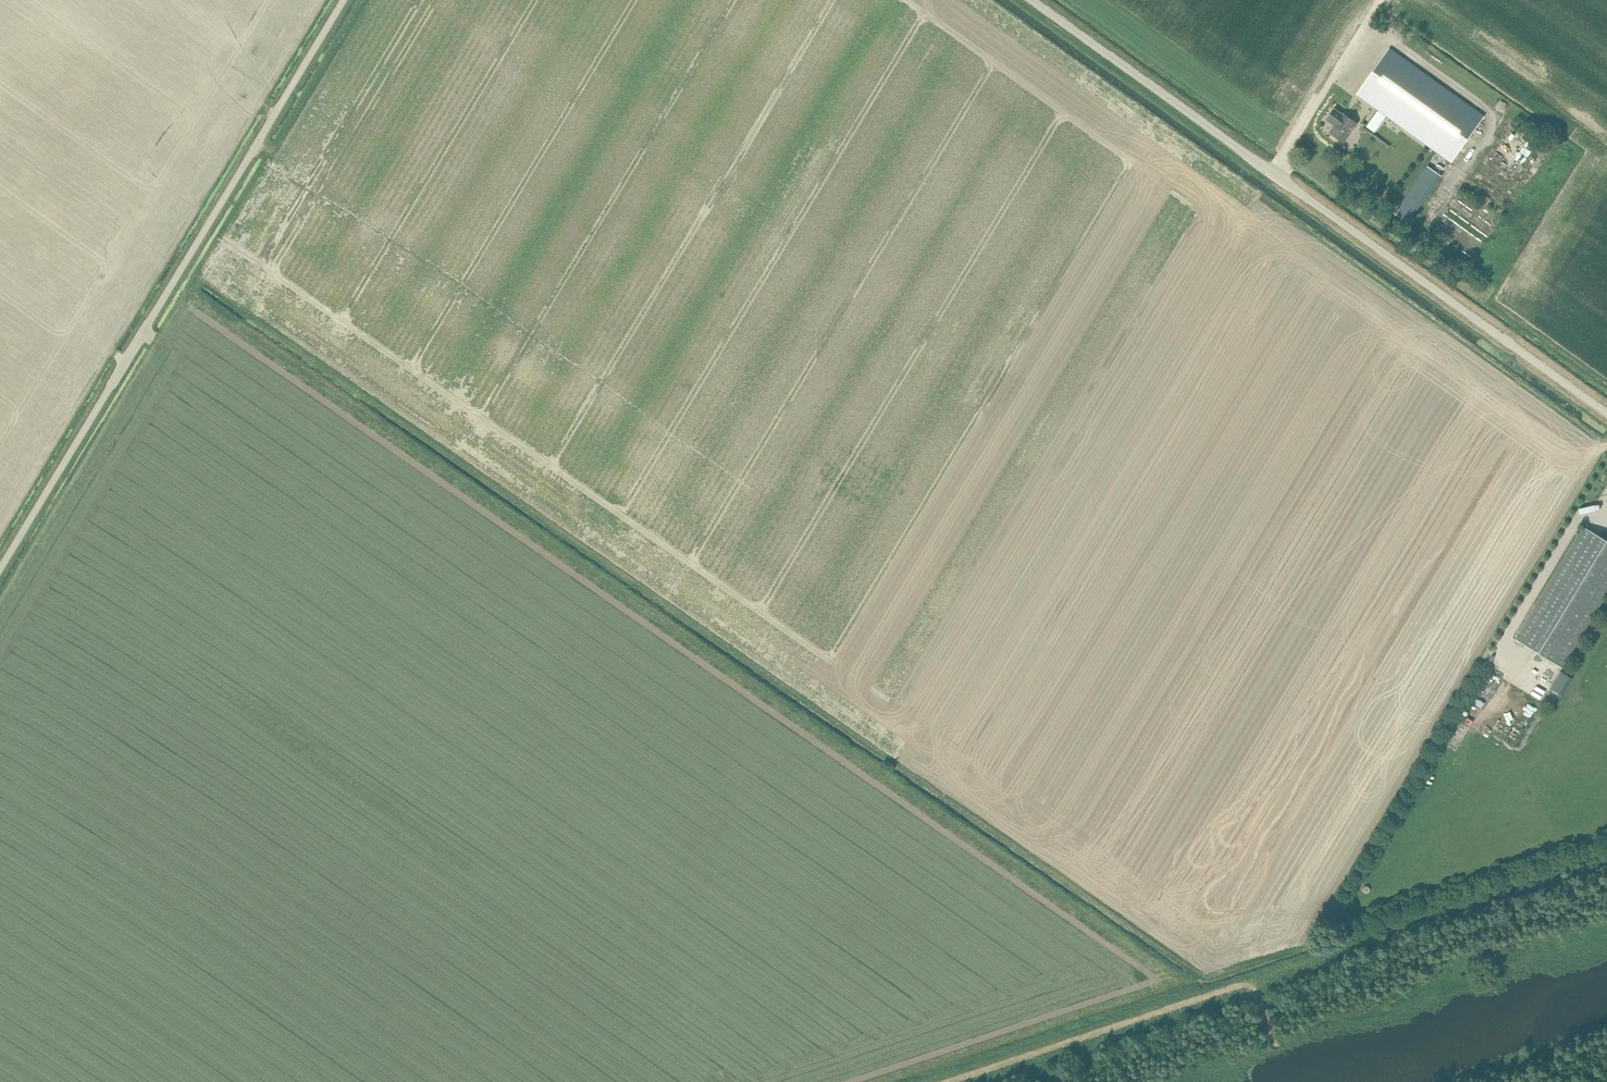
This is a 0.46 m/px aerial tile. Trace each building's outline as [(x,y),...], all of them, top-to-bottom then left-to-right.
[(1452,162),(1484,116),(1389,49),(1357,94),(1452,162)] [(1517,97),(1515,105),(1527,109),(1530,100),(1517,97)] [(1343,105),(1358,112),(1361,106),(1345,99),(1343,105)] [(1342,114),(1335,109),(1327,120),(1334,125),(1330,132),(1344,142),(1357,124),(1343,114),(1342,114)] [(1408,223),(1441,176),(1428,166),(1394,213),(1408,223)] [(1606,594),(1606,541),(1583,526),(1515,639),(1563,668),(1606,594)] [(1573,687),(1581,666),(1567,661),(1559,682),(1573,687)]
